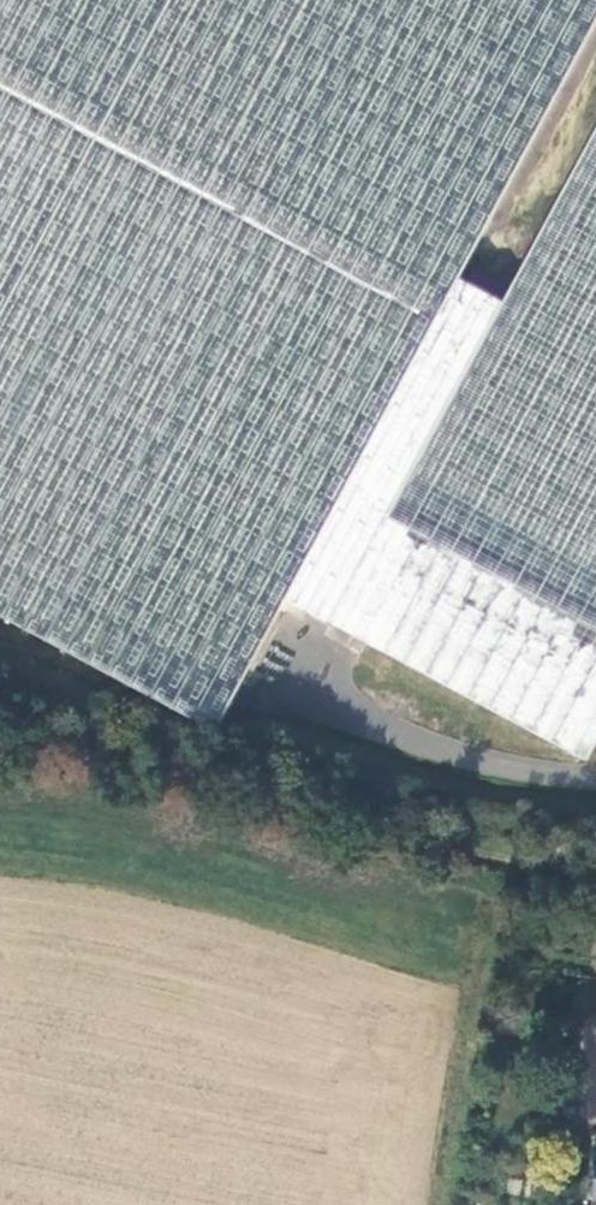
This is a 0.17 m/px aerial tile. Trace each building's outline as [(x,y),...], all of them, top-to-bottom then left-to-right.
[(508,311),(464,287),(595,41),(595,0),(0,0),(0,620),(221,740),(292,608),(592,769),(595,762),(595,147),(508,311)]
